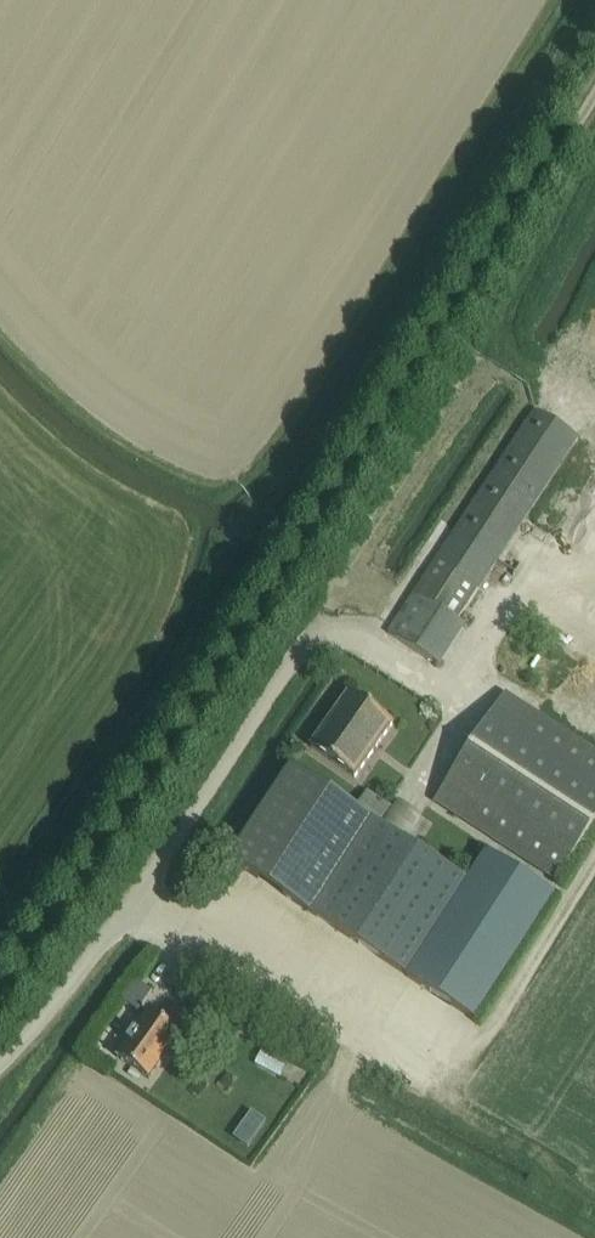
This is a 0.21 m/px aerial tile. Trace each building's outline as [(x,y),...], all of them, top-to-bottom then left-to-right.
[(534,440),(520,435),(461,519),(450,552),(469,558),(497,519),(522,527),(526,516),(550,481),(536,471),(531,470),(539,444),(534,440)] [(523,525),(543,539),(561,513),(541,499),(523,525)] [(466,628),(457,622),(414,593),(388,633),(440,667),(466,628)] [(568,657),(540,707),(594,739),(594,672),(568,657)] [(354,778),(393,722),(350,691),(310,748),(354,778)] [(594,822),(594,752),(505,693),(435,801),(557,881),(594,822)] [(312,913),(373,819),(290,766),(229,859),(312,913)] [(468,881),(393,832),(373,819),(312,913),(407,974),(406,975),(474,1020),(555,895),(487,851),(468,881)] [(138,1011),(152,991),(136,980),(122,1000),(138,1011)] [(180,1035),(148,1013),(135,1031),(134,1031),(128,1040),(128,1041),(117,1057),(149,1079),(180,1035)]
